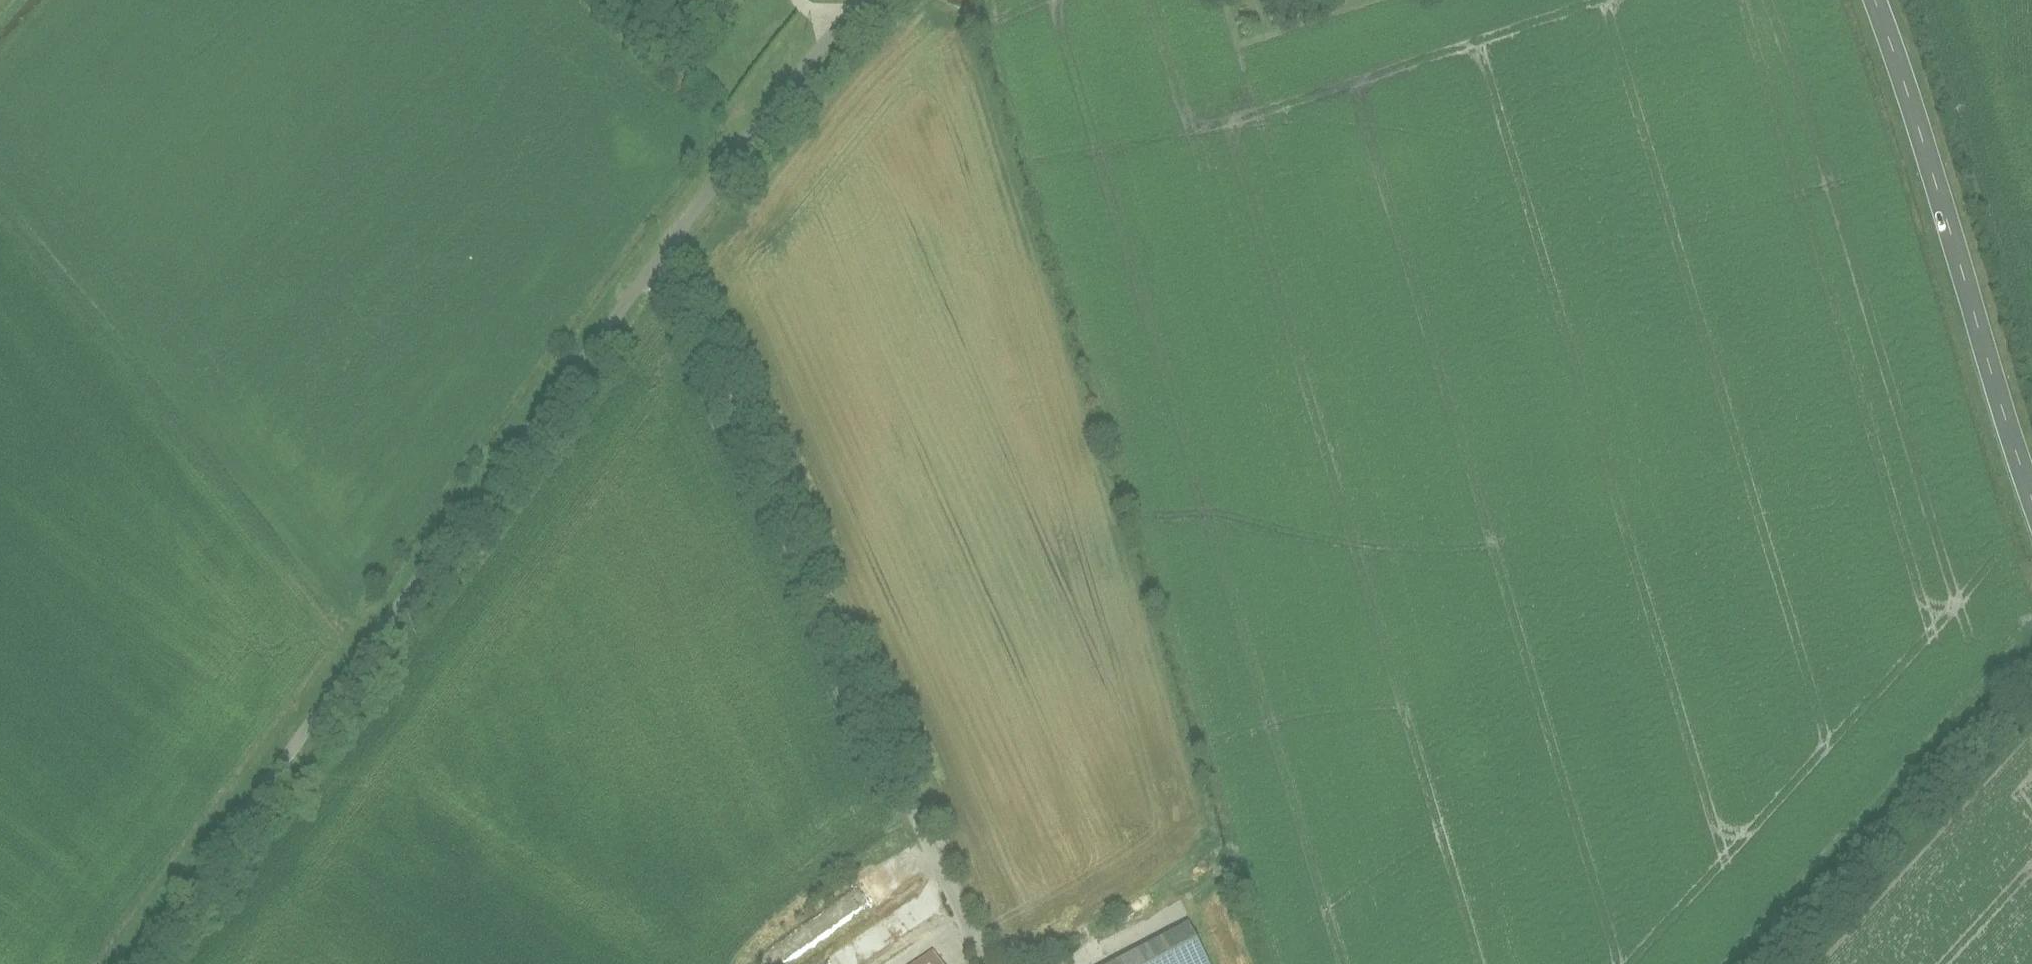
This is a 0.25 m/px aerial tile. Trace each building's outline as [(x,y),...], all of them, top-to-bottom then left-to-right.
[(1154,954),(1132,963),(1159,963),(1154,954)] [(933,955),(919,963),(939,963),(933,955)]
